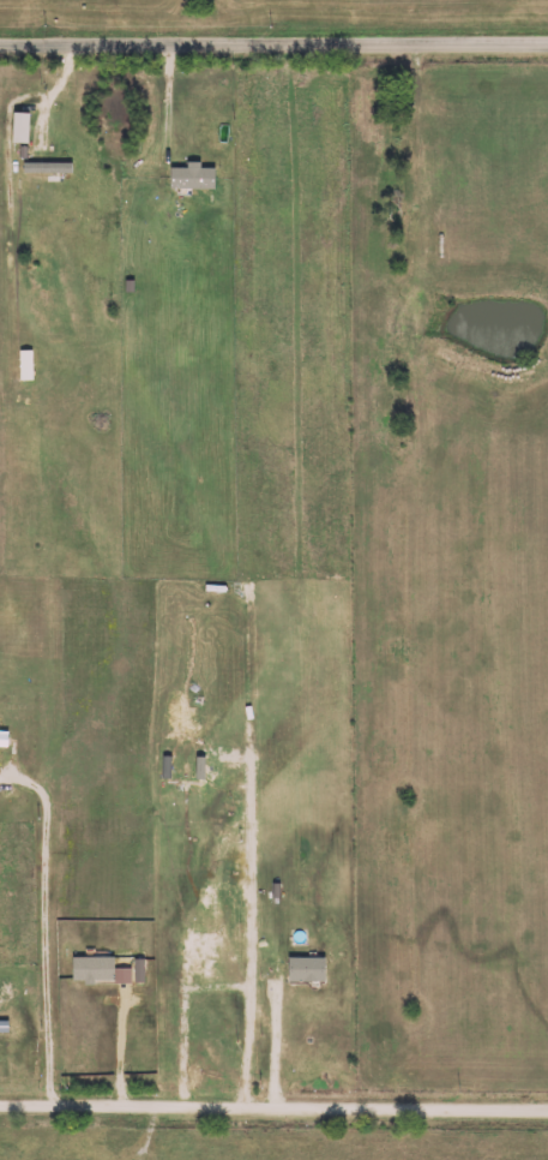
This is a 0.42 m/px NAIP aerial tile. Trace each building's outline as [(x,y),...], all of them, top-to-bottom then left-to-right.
[(17,144),(33,144),(34,113),(17,113),(17,144)] [(75,164),(26,163),(26,173),(75,175),(75,164)] [(218,188),(217,168),(205,169),(204,163),(191,163),(191,168),(173,169),(173,189),(218,188)] [(35,351),(22,352),(23,381),(36,381),(35,351)] [(12,748),(12,733),(1,732),(1,719),(0,719),(0,748),(12,748)] [(117,958),(75,959),(76,983),(117,982),(117,958)] [(291,982),(328,983),(329,959),(292,959),(291,982)]
